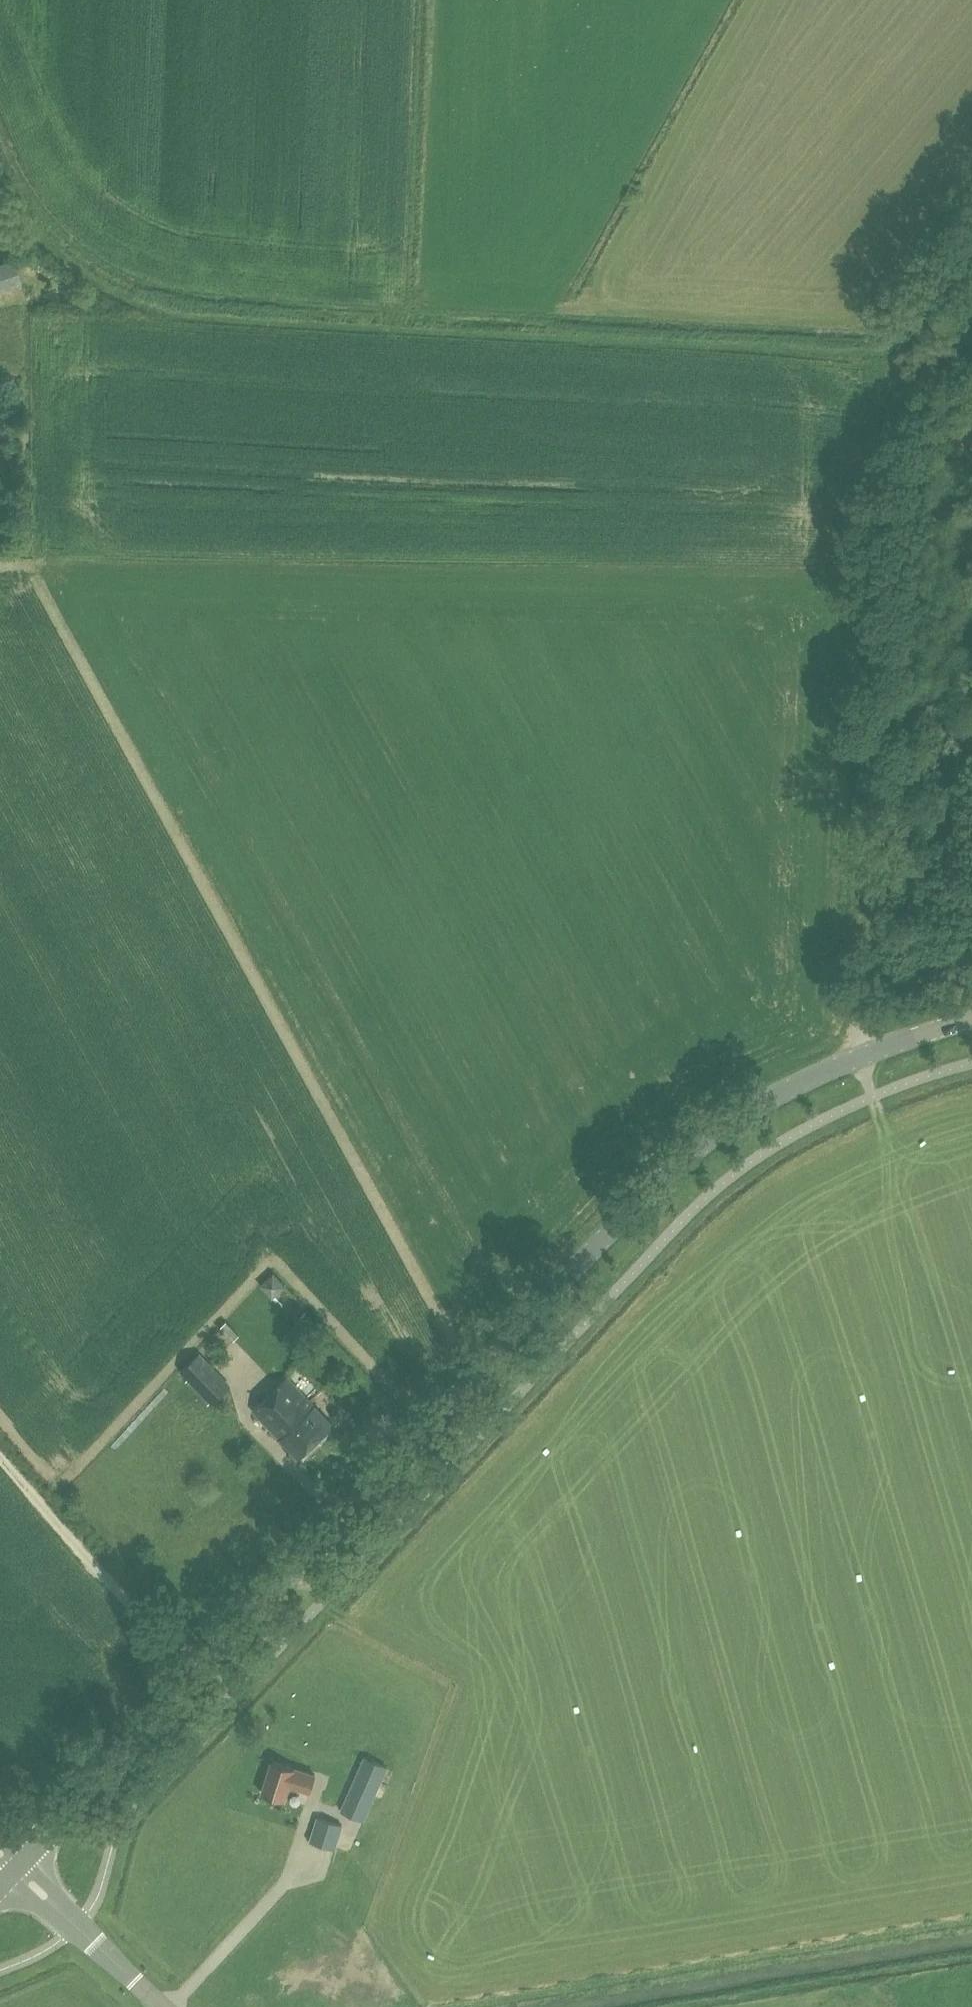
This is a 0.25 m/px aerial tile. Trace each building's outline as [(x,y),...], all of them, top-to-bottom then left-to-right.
[(20,283),(18,277),(36,271),(32,259),(14,264),(13,262),(0,267),(0,289),(20,283)] [(273,1297),(286,1286),(274,1273),(261,1285),(273,1297)] [(308,1331),(317,1323),(306,1311),(297,1319),(308,1331)] [(240,1334),(226,1321),(222,1326),(235,1339),(240,1334)] [(210,1402),(212,1404),(233,1387),(202,1352),(183,1370),(190,1378),(186,1381),(208,1404),(210,1402)] [(254,1411),(298,1457),(333,1424),(290,1377),(254,1411)] [(341,1810),(366,1821),(390,1767),(365,1755),(341,1810)] [(262,1792),(285,1800),(290,1784),(310,1791),(316,1774),(295,1768),(295,1767),(273,1760),(262,1792)] [(311,1840),(335,1848),(343,1824),(319,1817),(311,1840)]
